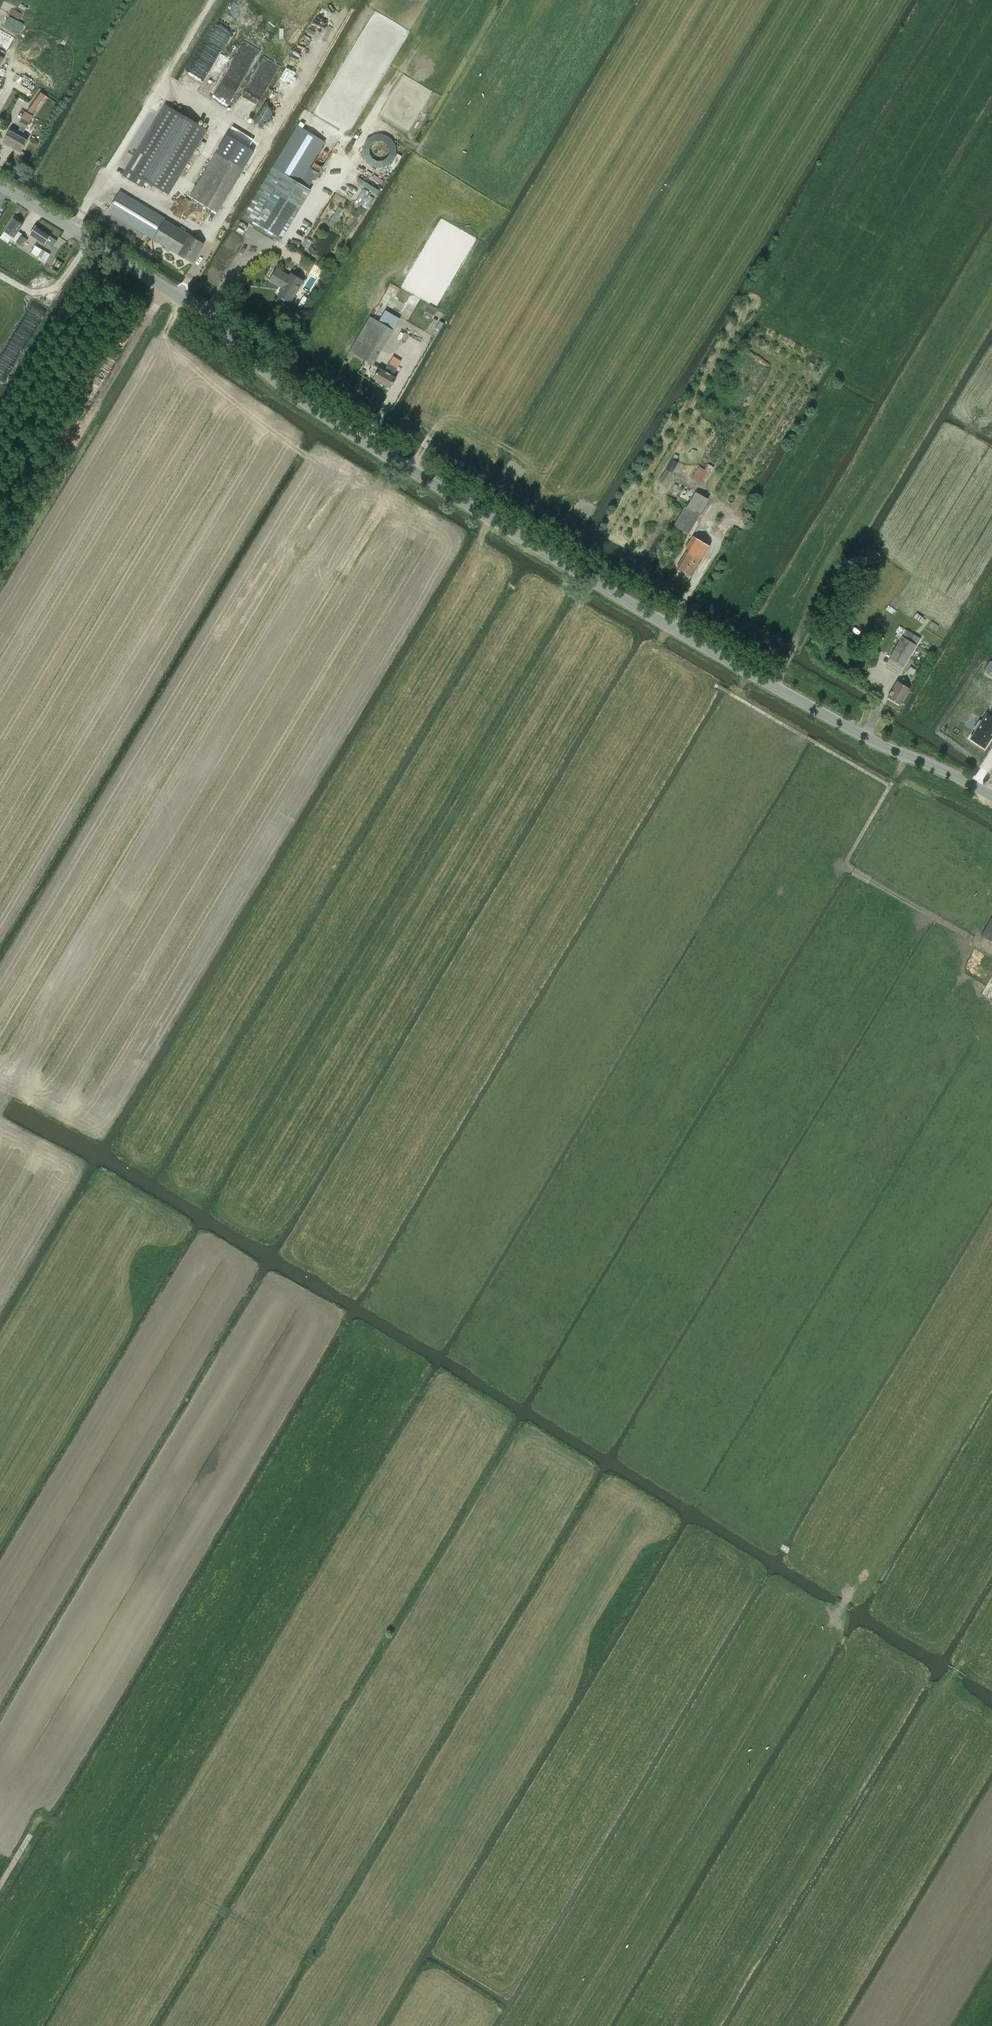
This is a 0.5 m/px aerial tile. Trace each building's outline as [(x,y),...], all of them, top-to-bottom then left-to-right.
[(19,34),(24,23),(8,16),(4,27),(19,34)] [(219,53),(229,33),(214,26),(194,67),(202,71),(205,66),(212,70),(212,69),(221,74),(229,58),(219,53)] [(6,58),(15,41),(3,35),(1,38),(0,38),(0,55),(6,58)] [(242,42),(223,81),(228,83),(226,86),(236,91),(257,49),(242,42)] [(258,103),(275,71),(260,63),(246,87),(252,90),(248,97),(258,103)] [(0,72),(0,75),(15,83),(17,80),(22,82),(20,87),(22,89),(26,82),(21,80),(14,77),(16,72),(3,65),(0,72)] [(224,91),(224,96),(215,96),(215,97),(218,97),(218,102),(226,102),(226,99),(232,99),(232,91),(224,91)] [(40,92),(28,110),(32,113),(45,95),(40,92)] [(166,105),(124,176),(141,186),(145,179),(168,193),(206,129),(166,105)] [(23,118),(30,121),(33,115),(26,112),(23,118)] [(12,127),(3,143),(20,152),(29,138),(22,134),(26,128),(29,123),(22,119),(19,124),(22,126),(19,131),(12,127)] [(273,167),(300,183),(325,142),(298,126),(273,167)] [(359,157),(393,171),(401,155),(394,152),(398,144),(370,132),(359,157)] [(217,213),(244,169),(216,152),(189,196),(217,213)] [(378,184),(381,175),(370,172),(367,181),(378,184)] [(179,255),(191,235),(165,220),(166,218),(120,191),(107,212),(179,255)] [(374,198),(363,191),(357,199),(369,207),(374,198)] [(188,199),(179,213),(200,225),(208,211),(188,199)] [(333,225),(343,210),(339,207),(329,222),(333,225)] [(5,231),(1,238),(8,243),(11,239),(16,243),(17,242),(21,245),(26,238),(21,235),(22,234),(18,231),(23,225),(14,218),(5,231)] [(57,241),(50,236),(51,236),(36,225),(30,234),(45,244),(46,243),(53,247),(57,241)] [(204,243),(191,235),(179,255),(192,263),(204,243)] [(35,246),(31,252),(37,256),(41,249),(35,246)] [(290,302),(303,281),(291,274),(289,277),(277,269),(270,280),(283,288),(278,295),(290,302)] [(38,317),(27,311),(0,358),(0,379),(3,381),(38,317)] [(350,351),(373,364),(377,357),(365,350),(375,332),(387,340),(393,330),(370,317),(350,351)] [(393,357),(389,364),(397,369),(401,362),(393,357)] [(291,367),(286,364),(283,368),(288,372),(291,367)] [(393,375),(397,369),(389,364),(385,371),(380,368),(374,378),(390,388),(396,378),(393,375)] [(659,480),(664,484),(678,462),(673,459),(659,480)] [(704,484),(714,467),(708,464),(704,470),(699,466),(692,477),(704,484)] [(697,491),(688,507),(685,506),(674,525),(688,533),(708,498),(697,491)] [(691,577),(710,546),(693,536),(686,549),(687,550),(676,568),(685,573),(685,575),(688,576),(690,576),(691,577)] [(920,622),(923,617),(916,613),(913,618),(920,622)] [(936,632),(939,626),(932,621),(928,627),(936,632)] [(881,635),(876,632),(872,638),(877,641),(881,635)] [(902,637),(890,658),(904,666),(916,645),(902,637)] [(900,704),(910,688),(897,681),(888,697),(900,704)] [(971,739),(985,748),(991,737),(991,717),(987,714),(982,722),(980,721),(975,728),(977,730),(971,739)] [(981,935),(991,942),(991,917),(981,935)]
